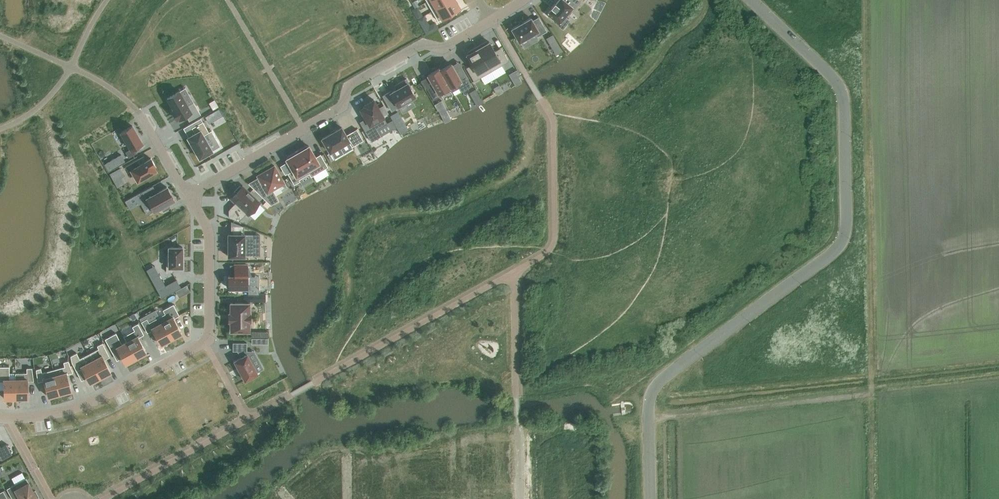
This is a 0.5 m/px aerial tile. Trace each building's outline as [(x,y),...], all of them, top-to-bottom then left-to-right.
[(427,1),(432,11),(450,0),(429,0),(427,1)] [(432,11),(438,21),(460,8),(455,0),(450,0),(432,11)] [(547,14),(554,20),(553,21),(563,28),(569,20),(564,17),(572,7),(574,9),(580,1),(578,0),(558,0),(555,4),(555,3),(551,7),(552,8),(547,14)] [(531,18),(512,29),(519,42),(535,33),(537,36),(547,31),(538,17),(532,20),(531,18)] [(434,23),(423,29),(427,35),(438,28),(434,23)] [(553,34),(546,38),(549,44),(556,40),(553,34)] [(486,41),(477,47),(491,71),(508,61),(501,48),(495,51),(489,42),(487,43),(486,41)] [(472,64),(466,68),(474,81),(491,71),(477,47),(467,52),(468,54),(467,55),(472,64)] [(440,70),(450,88),(452,91),(459,87),(461,91),(472,85),(464,72),(458,76),(451,64),(440,70)] [(431,86),(427,88),(434,99),(450,89),(452,91),(450,88),(440,70),(439,68),(428,75),(432,82),(431,86)] [(517,69),(509,74),(512,79),(520,74),(517,69)] [(390,91),(383,96),(391,111),(399,106),(398,106),(415,96),(409,86),(410,85),(406,79),(394,86),(397,89),(391,93),(390,91)] [(179,91),(167,98),(174,110),(172,111),(177,119),(179,118),(179,119),(186,115),(189,121),(201,115),(194,103),(188,106),(179,91)] [(366,118),(360,122),(371,142),(381,136),(377,129),(387,123),(373,100),(364,105),(365,106),(360,109),(366,118)] [(220,110),(213,114),(217,120),(223,117),(220,110)] [(195,133),(187,137),(200,158),(213,151),(203,135),(209,132),(203,121),(192,128),(195,133)] [(132,126),(121,132),(131,149),(127,151),(130,157),(137,153),(134,147),(142,143),(132,126)] [(330,133),(322,138),(330,152),(349,141),(352,147),(363,140),(357,129),(346,135),(341,127),(336,130),(330,133)] [(296,151),(311,176),(328,167),(320,154),(315,157),(309,146),(307,147),(306,145),(296,151)] [(311,177),(311,176),(296,151),(287,156),(288,158),(286,159),(293,170),(287,173),(294,185),(300,181),(299,179),(309,173),(311,177)] [(136,160),(126,166),(129,171),(131,170),(138,181),(143,178),(144,180),(151,175),(150,174),(156,170),(153,166),(155,165),(151,158),(139,165),(136,160)] [(256,190),(271,205),(278,200),(272,190),(284,183),(274,166),(257,176),(263,186),(256,190)] [(151,186),(141,192),(145,199),(144,200),(151,213),(160,208),(163,212),(169,208),(167,204),(173,200),(165,187),(155,193),(151,186)] [(228,210),(228,217),(239,221),(246,214),(246,213),(248,215),(260,202),(242,186),(241,187),(240,186),(239,186),(234,192),(235,193),(230,198),(235,203),(228,210)] [(228,234),(228,256),(244,256),(252,256),(252,235),(244,235),(244,234),(228,234)] [(166,254),(166,272),(172,272),(172,267),(182,267),(182,247),(169,247),(169,254),(166,254)] [(247,265),(235,265),(235,276),(228,276),(228,288),(250,288),(250,276),(247,276),(247,265)] [(158,275),(151,279),(162,299),(181,288),(177,281),(165,288),(158,275)] [(230,330),(230,331),(231,331),(248,331),(250,331),(250,330),(249,330),(250,321),(250,313),(249,313),(250,304),(250,302),(248,302),(248,303),(231,303),(231,302),(230,302),(230,304),(230,313),(228,313),(228,321),(230,321),(230,330)] [(159,317),(171,339),(182,333),(174,318),(179,315),(173,304),(163,310),(165,314),(159,317)] [(171,339),(159,317),(149,322),(147,319),(141,322),(147,333),(153,330),(161,345),(171,339)] [(124,336),(126,341),(127,341),(136,358),(146,352),(138,337),(144,334),(138,323),(132,326),(134,330),(124,336)] [(116,333),(105,339),(112,352),(117,349),(125,364),(136,358),(127,341),(126,341),(122,344),(116,333)] [(99,349),(88,354),(88,355),(100,377),(111,372),(103,357),(108,354),(102,343),(97,346),(99,349)] [(247,343),(233,343),(233,351),(237,351),(241,358),(235,360),(234,361),(235,361),(238,368),(241,373),(245,380),(244,380),(245,380),(246,380),(257,374),(258,374),(257,373),(247,355),(247,354),(246,351),(247,351),(247,343)] [(77,353),(70,356),(72,362),(76,371),(82,368),(90,383),(91,382),(92,384),(100,379),(99,378),(100,377),(88,355),(88,354),(79,358),(77,353)] [(65,366),(53,369),(60,394),(71,391),(67,374),(73,372),(68,361),(63,362),(65,366)] [(0,367),(0,381),(4,381),(4,398),(16,398),(15,379),(10,379),(9,374),(9,366),(0,367)] [(27,373),(15,373),(15,379),(16,398),(28,398),(28,381),(34,381),(32,368),(27,368),(27,373)] [(41,368),(36,369),(36,370),(38,382),(44,380),(48,397),(60,394),(53,369),(42,373),(41,368)] [(2,460),(12,454),(7,444),(0,447),(0,446),(0,457),(2,460)] [(352,465),(352,477),(373,476),(373,465),(352,465)] [(352,477),(352,488),(374,488),(373,476),(352,477)] [(26,478),(7,489),(12,498),(16,498),(19,497),(20,498),(38,498),(37,498),(39,497),(35,491),(33,491),(26,478)] [(352,498),(376,498),(376,488),(374,488),(352,488),(352,498)]
